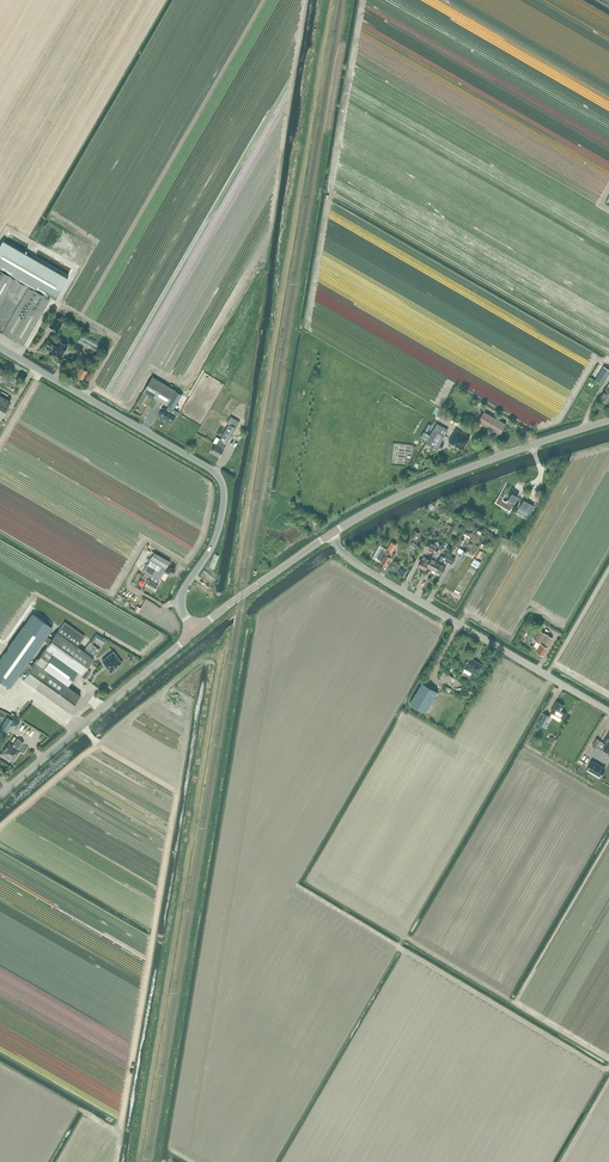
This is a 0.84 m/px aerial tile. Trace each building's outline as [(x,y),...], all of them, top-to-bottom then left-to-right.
[(69,278),(4,240),(0,247),(0,331),(24,344),(50,299),(47,297),(49,295),(56,299),(69,278)] [(58,330),(64,321),(55,317),(50,326),(58,330)] [(85,340),(101,350),(105,343),(89,333),(85,340)] [(54,353),(54,354),(58,357),(59,356),(62,357),(63,354),(64,355),(68,348),(67,348),(68,346),(58,340),(58,341),(51,337),(48,343),(54,347),(52,351),(54,353)] [(89,370),(85,367),(86,364),(84,363),(82,366),(82,365),(76,375),(84,379),(89,370)] [(603,385),(608,374),(608,369),(603,366),(595,380),(603,385)] [(153,376),(144,391),(148,394),(154,397),(168,406),(167,409),(164,407),(159,415),(172,422),(175,415),(177,416),(179,412),(174,409),(182,394),(179,392),(163,382),(153,376)] [(608,400),(608,383),(607,386),(608,386),(607,388),(607,387),(600,399),(607,403),(608,400)] [(7,398),(8,395),(1,391),(0,392),(0,420),(11,401),(7,398)] [(144,391),(138,402),(141,404),(148,394),(144,391)] [(500,434),(506,423),(484,411),(478,422),(477,424),(481,427),(482,424),(492,430),(491,432),(494,434),(495,431),(500,434)] [(219,457),(224,448),(240,421),(231,416),(227,423),(229,424),(220,439),(217,437),(213,442),(216,444),(212,452),(219,457)] [(426,442),(426,443),(437,449),(446,434),(434,428),(430,435),(427,441),(426,442)] [(463,450),(470,437),(456,429),(449,442),(463,450)] [(424,431),(421,437),(424,439),(427,441),(430,435),(427,433),(424,431)] [(495,502),(510,511),(509,513),(519,496),(512,492),(506,502),(505,501),(506,501),(504,500),(502,499),(506,494),(501,491),(495,502)] [(526,520),(534,505),(524,499),(515,513),(526,520)] [(417,539),(420,533),(415,530),(411,536),(417,539)] [(391,557),(394,559),(396,554),(392,552),(397,544),(392,541),(387,550),(382,548),(377,558),(382,560),(381,562),(387,566),(391,557)] [(424,556),(419,566),(425,569),(426,567),(427,566),(431,569),(436,560),(436,559),(442,549),(430,542),(427,547),(434,552),(430,559),(424,556)] [(463,560),(467,552),(463,550),(461,553),(459,558),(463,560)] [(146,572),(143,578),(148,580),(146,585),(155,590),(161,580),(160,580),(171,561),(155,552),(144,571),(146,572)] [(442,560),(436,572),(441,575),(448,562),(452,564),(455,558),(446,553),(444,556),(444,557),(442,560)] [(431,569),(429,571),(431,572),(432,570),(433,570),(436,572),(442,560),(444,557),(444,556),(442,555),(438,561),(436,559),(436,560),(431,569)] [(480,557),(476,563),(483,567),(486,561),(480,557)] [(0,659),(0,680),(10,687),(25,667),(30,671),(33,666),(28,662),(44,640),(49,644),(52,639),(47,636),(53,628),(33,614),(0,659)] [(65,622),(59,631),(78,645),(84,636),(65,622)] [(543,655),(548,647),(553,638),(540,630),(535,640),(541,643),(537,651),(543,655)] [(30,671),(23,679),(68,711),(80,694),(68,686),(78,672),(81,674),(82,676),(84,678),(86,677),(88,675),(90,672),(86,668),(87,668),(94,658),(57,632),(52,639),(49,644),(33,666),(30,671)] [(105,658),(108,662),(104,665),(110,672),(122,663),(113,651),(105,658)] [(465,668),(463,671),(470,675),(472,672),(477,675),(483,666),(471,658),(465,668)] [(443,671),(440,677),(449,682),(453,677),(443,671)] [(426,713),(438,691),(422,682),(410,704),(426,713)] [(95,692),(99,686),(95,684),(91,690),(95,692)] [(552,710),(551,711),(552,712),(563,718),(564,719),(567,714),(561,711),(564,706),(557,702),(553,707),(552,710)] [(538,724),(543,727),(549,717),(544,714),(540,720),(538,724)] [(7,717),(0,729),(5,732),(9,725),(16,729),(20,722),(13,718),(12,720),(7,717)] [(13,745),(19,749),(24,743),(17,738),(13,745)] [(19,749),(13,745),(9,742),(0,753),(13,762),(21,751),(19,749)] [(593,760),(588,769),(601,776),(606,767),(593,760)]
